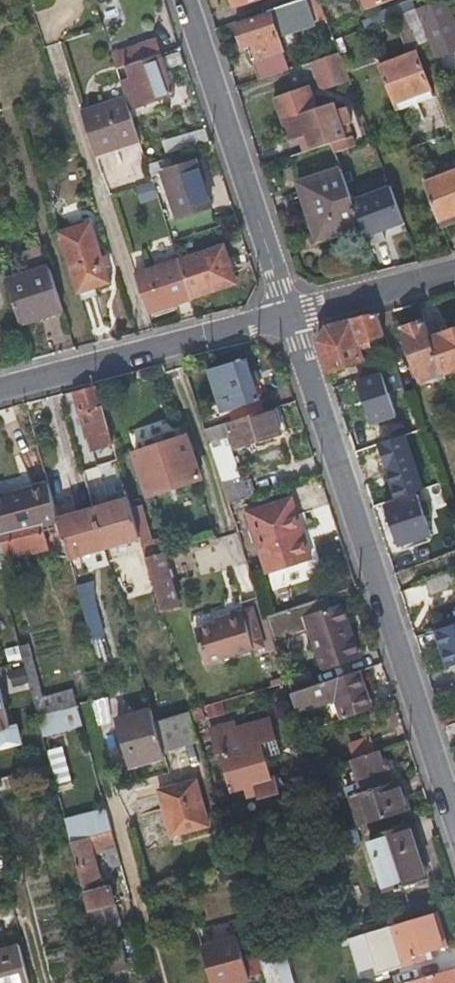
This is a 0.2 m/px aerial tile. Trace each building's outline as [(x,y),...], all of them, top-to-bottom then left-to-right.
[(262,80),(288,70),(276,37),(311,24),(302,0),(298,0),(287,4),(267,11),(270,17),(243,26),(262,80)] [(432,54),(454,45),(454,28),(444,0),(431,0),(414,6),(425,35),(432,54)] [(371,22),(395,13),(404,10),(401,1),(368,14),(371,22)] [(406,43),(425,35),(414,6),(404,10),(395,13),(406,43)] [(324,58),(338,53),(332,36),(318,41),(324,58)] [(116,71),(158,57),(153,43),(111,56),(116,71)] [(414,48),(376,63),(393,107),(432,92),(414,48)] [(324,58),(314,61),(324,90),(348,81),(338,53),(324,58)] [(172,96),(160,56),(158,57),(116,71),(125,101),(129,111),(172,96)] [(318,105),(311,83),(275,95),(292,141),(303,137),(308,153),(333,144),(336,154),(361,145),(356,134),(352,136),(340,99),(318,105)] [(139,142),(129,111),(125,101),(84,114),(98,156),(139,142)] [(172,173),(168,160),(147,167),(151,180),(172,173)] [(151,180),(165,222),(208,209),(195,165),(172,173),(151,180)] [(438,224),(454,217),(454,168),(421,180),(438,224)] [(315,240),(361,225),(352,199),(347,184),(342,169),(297,184),(315,240)] [(388,186),(352,199),(361,225),(368,246),(385,240),(382,231),(401,223),(388,186)] [(92,222),(60,232),(80,292),(112,282),(92,222)] [(171,242),(177,260),(201,253),(195,235),(171,242)] [(201,253),(177,260),(189,298),(237,283),(224,246),(201,253)] [(189,298),(177,260),(138,273),(148,311),(189,298)] [(4,280),(19,326),(64,313),(50,266),(4,280)] [(383,331),(377,312),(326,325),(324,331),(319,341),(329,371),(365,361),(357,338),(383,331)] [(430,336),(423,319),(401,328),(421,379),(443,371),(440,363),(430,336)] [(443,371),(444,373),(454,368),(454,327),(430,336),(440,363),(443,371)] [(232,398),(240,419),(260,412),(244,361),(223,366),(226,375),(216,378),(223,400),(232,398)] [(110,430),(97,384),(72,391),(86,436),(110,430)] [(240,419),(229,422),(232,432),(236,447),(280,432),(272,408),(260,412),(240,419)] [(229,422),(203,431),(206,440),(232,432),(229,422)] [(381,423),(349,433),(354,449),(387,438),(381,423)] [(192,457),(185,437),(132,455),(145,496),(198,479),(192,457)] [(232,443),(214,445),(218,480),(236,478),(232,443)] [(246,478),(220,486),(225,501),(251,493),(246,478)] [(58,519),(48,484),(0,496),(0,535),(43,524),(50,549),(65,545),(58,519)] [(265,573),(310,558),(290,495),(245,510),(265,573)] [(433,533),(420,495),(386,505),(399,544),(433,533)] [(131,508),(130,501),(92,511),(104,550),(140,540),(131,508)] [(142,505),(131,508),(140,540),(150,537),(142,505)] [(104,550),(92,511),(58,519),(65,545),(69,559),(104,550)] [(50,549),(43,524),(0,535),(0,541),(2,547),(5,560),(50,549)] [(439,554),(454,549),(454,533),(435,541),(439,554)] [(150,537),(140,540),(160,612),(177,606),(172,589),(163,552),(155,554),(150,537)] [(425,579),(430,592),(454,583),(454,577),(452,569),(425,579)] [(318,598),(322,611),(327,609),(323,597),(318,598)] [(357,656),(340,605),(327,609),(322,611),(318,598),(261,616),(270,642),(309,630),(321,667),(357,656)] [(93,600),(82,603),(88,625),(92,640),(103,636),(93,600)] [(220,616),(240,610),(238,603),(218,609),(220,616)] [(222,622),(213,625),(194,630),(204,664),(252,650),(240,610),(220,616),(222,622)] [(211,618),(213,625),(222,622),(220,616),(211,618)] [(454,663),(454,622),(436,629),(448,665),(454,663)] [(36,719),(77,708),(70,682),(41,690),(29,645),(18,647),(36,719)] [(282,679),(284,683),(286,692),(312,685),(308,670),(282,679)] [(319,701),(325,723),(370,709),(364,690),(358,670),(320,682),(325,699),(319,701)] [(364,690),(370,709),(375,707),(369,689),(364,690)] [(3,728),(8,727),(0,696),(0,717),(3,728)] [(162,753),(153,722),(150,711),(118,719),(132,770),(164,761),(162,753)] [(197,743),(188,712),(153,722),(162,753),(197,743)] [(247,793),(256,790),(254,781),(270,776),(263,754),(258,737),(271,734),(266,714),(234,723),(232,717),(209,724),(216,749),(219,749),(232,788),(245,785),(247,793)] [(39,727),(43,743),(54,740),(49,725),(39,727)] [(276,750),(271,734),(258,737),(263,754),(276,750)] [(349,746),(352,758),(375,751),(371,739),(349,746)] [(63,746),(48,750),(58,790),(74,786),(63,746)] [(375,751),(352,758),(355,772),(371,822),(408,810),(400,779),(387,783),(377,750),(375,751)] [(254,781),(256,790),(272,785),(270,776),(254,781)] [(205,822),(192,778),(156,788),(168,832),(205,822)] [(329,788),(319,793),(324,810),(335,807),(329,788)] [(108,820),(104,808),(63,820),(69,842),(110,830),(108,820)] [(407,822),(368,835),(386,889),(425,876),(407,822)] [(356,827),(332,834),(319,838),(324,854),(361,842),(356,827)] [(119,863),(110,830),(69,842),(80,885),(97,879),(90,855),(105,851),(107,865),(119,863)] [(110,885),(82,893),(87,911),(115,903),(110,885)] [(93,936),(100,963),(119,958),(111,929),(121,926),(115,903),(87,911),(93,936)] [(390,923),(391,927),(401,962),(427,955),(425,949),(445,943),(435,910),(390,923)] [(319,934),(295,941),(298,953),(391,927),(390,923),(387,915),(347,926),(319,934)] [(211,982),(234,982),(239,982),(248,979),(236,937),(200,946),(211,982)] [(256,952),(265,982),(291,982),(280,945),(256,952)] [(24,947),(0,953),(0,982),(33,982),(24,947)] [(399,982),(454,982),(454,975),(453,968),(399,982)]
